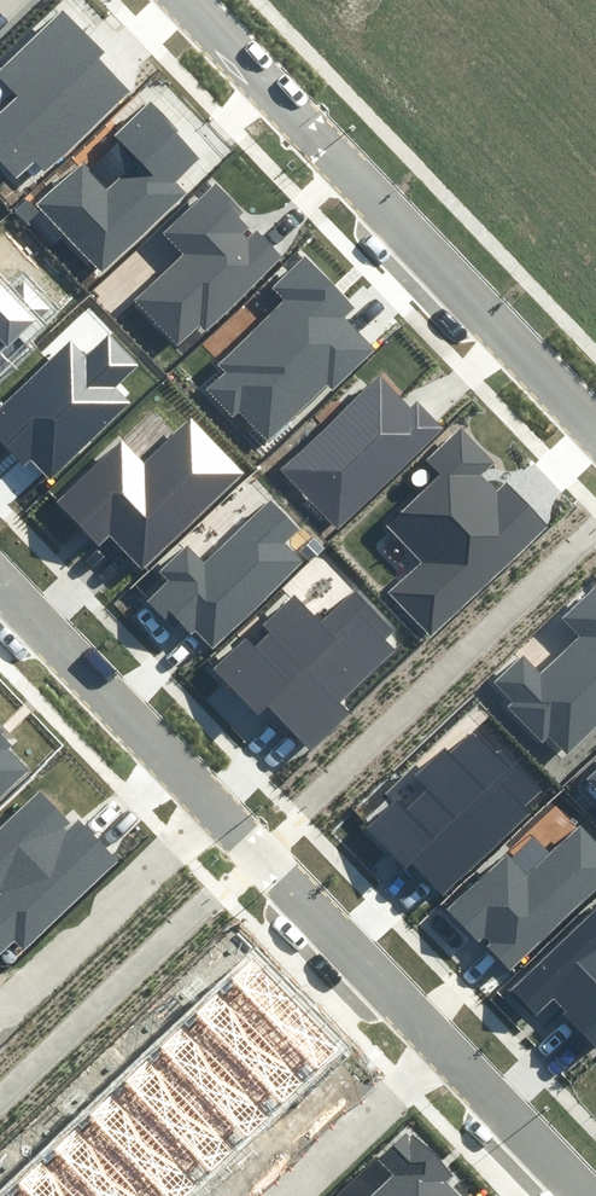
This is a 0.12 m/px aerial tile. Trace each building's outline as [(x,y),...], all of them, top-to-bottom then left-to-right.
[(0,109),(0,159),(17,177),(36,159),(45,168),(127,90),(97,58),(105,51),(63,7),(0,67),(0,84),(13,97),(0,109)] [(200,153),(153,104),(118,137),(122,141),(93,169),(84,160),(38,205),(101,270),(183,191),(172,180),(200,153)] [(288,256),(219,182),(165,232),(185,254),(135,300),(177,345),(202,322),(210,329),(288,256)] [(358,308),(307,256),(274,288),(285,299),(217,364),(227,370),(207,389),(236,420),(242,414),(269,441),(329,383),(336,390),(377,351),(346,319),(358,308)] [(0,280),(0,342),(6,348),(37,317),(0,280)] [(130,399),(118,387),(139,366),(104,331),(83,352),(69,338),(0,406),(0,438),(26,465),(34,457),(52,476),(130,399)] [(412,407),(384,377),(287,469),(341,527),(446,428),(419,400),(412,407)] [(140,565),(240,472),(192,421),(148,462),(123,435),(54,498),(98,546),(111,534),(140,565)] [(493,461),(462,428),(426,462),(440,477),(387,527),(421,563),(390,593),(428,633),(543,524),(505,485),(496,494),(478,475),(493,461)] [(179,609),(213,644),(301,560),(285,542),(301,527),(273,499),(206,563),(189,545),(162,571),(170,579),(148,599),(168,620),(179,609)] [(493,682),(514,703),(509,707),(541,739),(546,734),(567,755),(595,726),(595,581),(560,617),(577,635),(541,671),(522,653),(493,682)] [(336,703),(394,646),(386,638),(392,632),(354,594),(320,628),(290,599),(265,624),(269,628),(254,643),(247,636),(212,671),(260,719),(269,710),(305,747),(343,710),(336,703)] [(0,724),(0,798),(31,768),(9,744),(14,739),(0,724)] [(524,807),(543,789),(518,761),(513,765),(477,726),(420,778),(431,790),(410,809),(400,798),(370,826),(407,867),(415,860),(443,891),(529,813),(524,807)] [(584,780),(595,792),(595,768),(584,780)] [(41,792),(0,830),(0,891),(3,894),(0,896),(0,952),(18,935),(26,944),(115,861),(76,818),(70,823),(41,792)] [(531,835),(451,911),(510,973),(595,891),(595,833),(584,821),(549,854),(531,835)] [(512,991),(537,1017),(552,1002),(595,1046),(595,909),(512,991)] [(2,957),(3,959),(4,962),(6,963),(8,964),(10,964),(13,963),(15,962),(16,960),(16,957),(16,955),(15,953),(13,951),(11,950),(9,950),(7,950),(5,951),(4,953),(3,955),(2,957)] [(240,962),(206,996),(294,1086),(329,1052),(240,962)] [(206,996),(171,1031),(259,1120),(294,1086),(206,996)] [(171,1031),(136,1065),(224,1154),(259,1120),(171,1031)] [(136,1065),(101,1099),(190,1189),(224,1154),(136,1065)] [(66,1133),(128,1195),(182,1195),(190,1189),(101,1099),(66,1133)] [(462,1195),(449,1182),(454,1176),(408,1130),(376,1161),(391,1176),(371,1195),(462,1195)] [(31,1168),(59,1195),(128,1195),(66,1133),(31,1168)] [(3,1195),(59,1195),(31,1168),(3,1195)]
